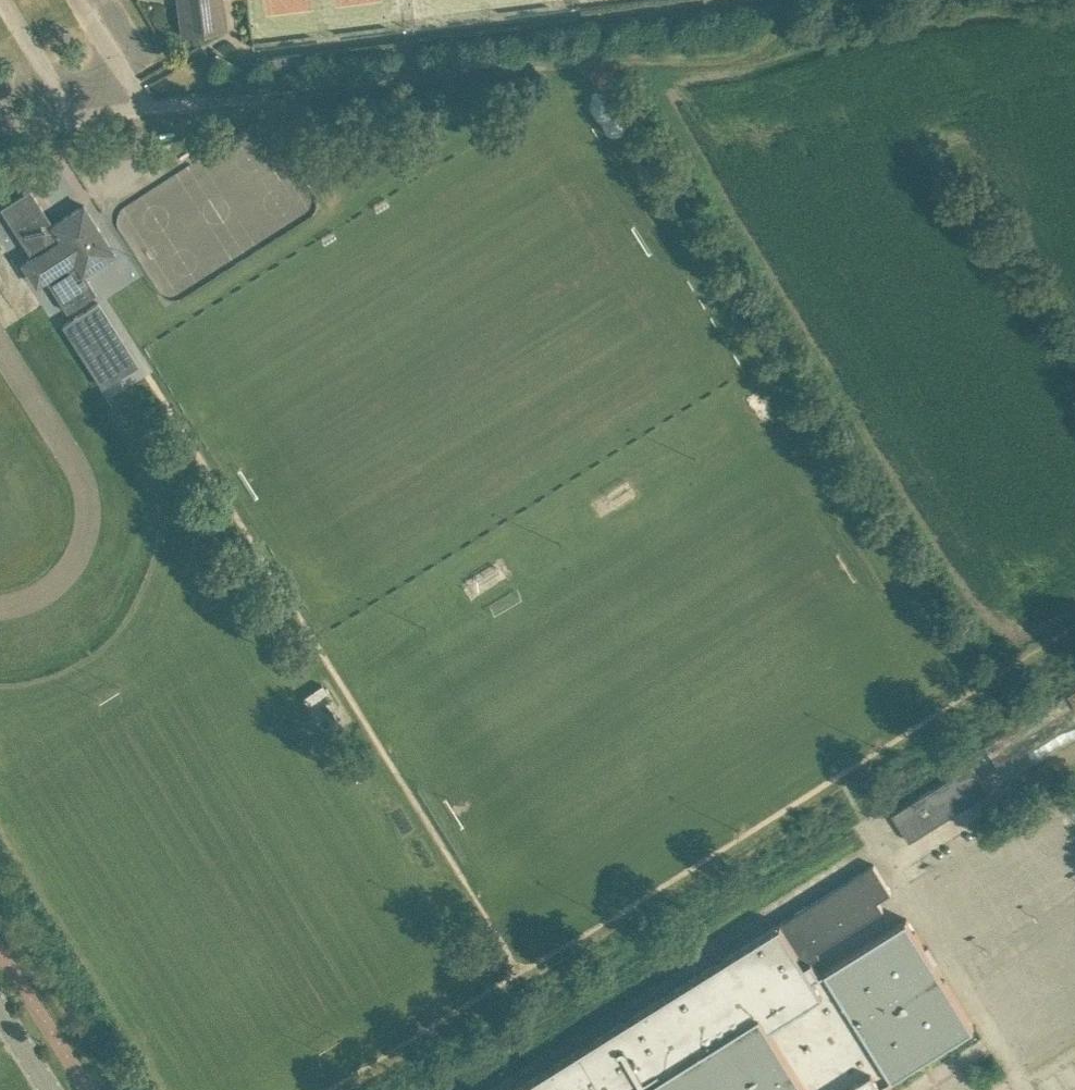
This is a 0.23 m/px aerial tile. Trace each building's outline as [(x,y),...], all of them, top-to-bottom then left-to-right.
[(183,34),(226,28),(222,0),(179,0),(183,34)] [(273,70),(301,68),(300,53),(272,55),(273,70)] [(31,188),(2,207),(31,253),(21,260),(37,284),(46,278),(67,310),(96,292),(83,272),(115,252),(84,203),(53,223),(31,188)] [(63,323),(102,386),(138,363),(98,300),(63,323)] [(138,385),(113,397),(134,440),(159,428),(138,385)] [(1008,778),(1074,737),(1074,711),(1064,693),(986,742),(1008,778)] [(893,812),(910,840),(990,790),(972,762),(893,812)] [(802,912),(823,947),(884,910),(878,900),(891,892),(875,867),(802,912)] [(888,1079),(975,1025),(907,917),(821,971),(812,958),(821,953),(819,950),(823,947),(802,912),(783,924),(781,921),(512,1089),(895,1089),(888,1079)]
